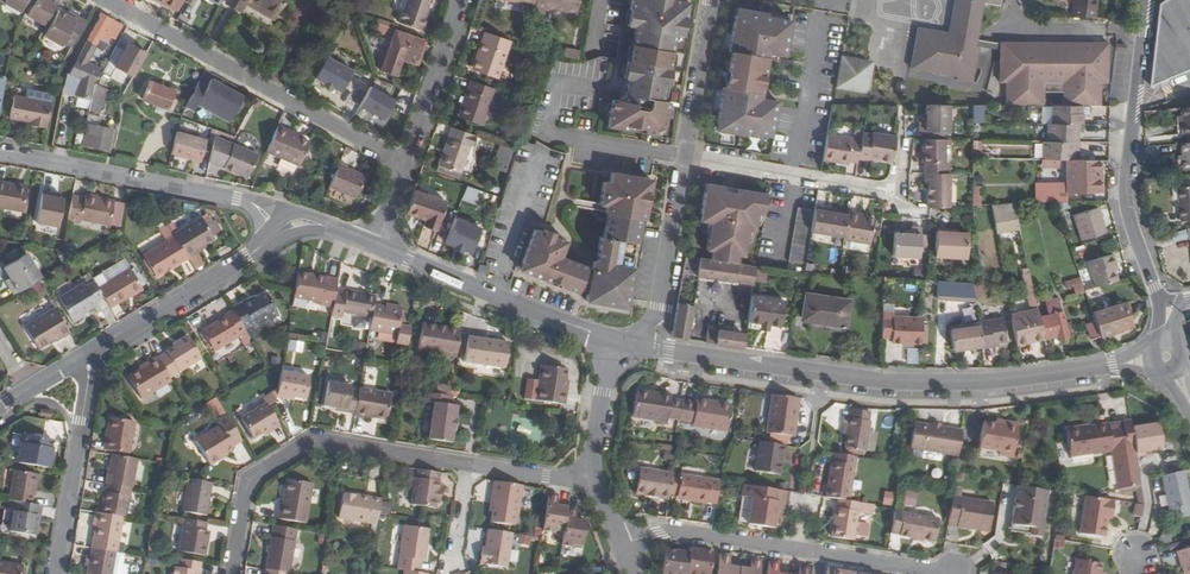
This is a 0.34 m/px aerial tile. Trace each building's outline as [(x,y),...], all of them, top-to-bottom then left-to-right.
[(16,12),(21,3),(22,0),(0,0),(0,3),(16,12)] [(22,16),(39,25),(53,0),(31,0),(28,6),(22,16)] [(146,0),(154,4),(155,2),(169,10),(170,8),(154,0),(146,0)] [(170,8),(174,0),(154,0),(170,8)] [(275,12),(282,0),(255,0),(275,12)] [(391,22),(415,31),(423,9),(421,8),(424,0),(400,0),(391,22)] [(531,5),(530,6),(572,13),(575,0),(532,0),(531,5)] [(636,29),(633,46),(630,45),(627,62),(625,62),(622,80),(626,80),(622,103),(610,101),(605,128),(626,132),(626,128),(643,131),(642,134),(655,137),(656,130),(663,131),(668,103),(664,103),(661,102),(664,88),(667,88),(670,70),(668,69),(671,53),(668,52),(671,35),(674,35),(681,37),(688,3),(673,0),(630,0),(625,27),(633,28),(636,29)] [(948,33),(917,27),(910,69),(957,78),(957,81),(974,84),(980,48),(977,48),(977,46),(978,41),(984,3),(1000,6),(1001,0),(954,0),(948,33)] [(1076,19),(1098,20),(1101,0),(1077,0),(1076,19)] [(1152,89),(1189,74),(1189,0),(1172,0),(1164,5),(1152,89)] [(727,52),(730,52),(727,70),(724,88),(721,88),(714,126),(720,127),(719,132),(745,137),(746,133),(770,137),(776,101),(760,98),(763,76),(767,53),(784,56),(790,20),(766,16),(766,12),(740,8),(739,15),(733,14),(727,52)] [(58,46),(61,42),(69,47),(81,21),(73,17),(72,20),(62,14),(54,10),(39,36),(58,46)] [(64,11),(62,14),(72,20),(73,17),(64,11)] [(118,26),(96,14),(74,58),(85,64),(87,61),(91,52),(97,55),(105,38),(110,41),(118,26)] [(246,20),(237,15),(226,33),(235,39),(246,20)] [(373,19),(371,22),(386,28),(388,24),(373,19)] [(396,64),(399,57),(411,61),(414,52),(424,56),(427,47),(413,42),(414,38),(392,30),(381,59),(396,64)] [(481,30),(472,58),(476,59),(472,70),(494,78),(507,40),(481,30)] [(123,51),(117,48),(103,72),(128,87),(148,52),(129,41),(123,51)] [(995,44),(978,41),(977,46),(994,49),(1000,49),(1000,43),(995,44)] [(1000,42),(1000,43),(1000,49),(1000,84),(1006,84),(1006,107),(1045,107),(1045,84),(1063,84),(1063,107),(1083,107),(1102,107),(1102,84),(1109,84),(1109,43),(1000,42)] [(1117,44),(1116,51),(1125,52),(1126,45),(1117,44)] [(581,52),(565,49),(564,56),(579,59),(581,52)] [(324,56),(312,77),(321,82),(329,87),(338,92),(350,71),(324,56)] [(841,56),(835,89),(869,95),(874,62),(841,56)] [(101,68),(87,61),(85,64),(74,58),(65,75),(92,85),(94,83),(101,68)] [(476,59),(472,58),(468,69),(472,70),(476,59)] [(381,59),(378,68),(393,73),(396,64),(381,59)] [(92,85),(65,75),(62,89),(90,99),(92,85)] [(164,112),(172,84),(147,76),(140,98),(153,102),(151,108),(164,112)] [(195,81),(185,101),(227,122),(240,97),(207,80),(204,85),(195,81)] [(455,116),(478,125),(491,88),(467,80),(455,116)] [(101,84),(94,83),(92,85),(90,99),(88,111),(96,113),(101,84)] [(368,86),(357,105),(381,120),(393,101),(368,86)] [(251,95),(246,105),(253,108),(257,99),(251,95)] [(14,96),(10,118),(30,121),(36,122),(35,126),(47,128),(52,102),(14,96)] [(984,123),(985,106),(974,105),(973,122),(984,123)] [(925,106),(925,116),(925,123),(921,123),(918,123),(918,133),(948,133),(949,107),(925,106)] [(1063,107),(1050,107),(1050,125),(1072,125),(1077,125),(1085,125),(1084,114),(1083,115),(1083,107),(1063,107)] [(1189,136),(1189,108),(1180,109),(1183,136),(1189,136)] [(96,113),(88,111),(86,121),(88,122),(97,123),(99,113),(96,113)] [(88,122),(85,143),(108,147),(111,125),(97,123),(88,122)] [(198,126),(189,123),(187,131),(195,134),(198,126)] [(1050,125),(1045,125),(1045,142),(1072,143),(1077,142),(1077,134),(1072,134),(1072,125),(1050,125)] [(285,130),(276,127),(267,153),(300,165),(308,140),(284,132),(285,130)] [(471,136),(448,127),(435,165),(457,173),(471,136)] [(205,140),(175,131),(171,153),(194,159),(196,148),(203,149),(205,140)] [(859,141),(826,135),(821,161),(845,166),(846,163),(854,164),(855,161),(859,141)] [(860,135),(859,141),(855,161),(866,163),(867,160),(890,164),(895,139),(870,135),(870,137),(860,135)] [(250,178),(259,155),(213,138),(210,160),(209,163),(226,169),(250,178)] [(923,164),(926,164),(926,174),(946,174),(946,139),(923,139),(923,164)] [(972,141),(974,153),(982,153),(981,140),(972,141)] [(1045,142),(1040,143),(1040,160),(1071,160),(1071,152),(1072,152),(1072,143),(1045,142)] [(1189,173),(1189,144),(1181,145),(1182,173),(1189,173)] [(194,159),(201,161),(203,149),(196,148),(194,159)] [(346,166),(337,162),(328,186),(355,196),(364,174),(346,168),(346,166)] [(1100,164),(1075,165),(1076,195),(1101,194),(1100,164)] [(435,165),(433,170),(456,178),(457,173),(435,165)] [(540,234),(532,231),(518,270),(578,291),(579,288),(587,289),(586,300),(625,307),(627,296),(631,269),(628,268),(632,244),(635,245),(640,220),(643,221),(650,180),(609,173),(608,183),(601,182),(598,205),(604,206),(607,207),(606,213),(602,238),(599,238),(594,262),(591,262),(589,270),(585,269),(558,259),(564,242),(551,238),(540,234)] [(926,184),(928,184),(928,209),(951,209),(952,174),(946,174),(926,174),(926,184)] [(0,181),(0,206),(23,211),(27,186),(0,181)] [(705,250),(712,251),(710,260),(736,264),(738,256),(743,257),(749,229),(755,231),(758,214),(763,215),(767,194),(735,188),(735,193),(722,191),(723,186),(705,183),(698,220),(710,222),(705,250)] [(477,188),(466,184),(461,196),(473,200),(477,188)] [(1066,184),(1035,186),(1036,205),(1054,204),(1067,203),(1066,184)] [(1178,188),(1180,222),(1189,221),(1189,187),(1178,188)] [(442,200),(410,189),(402,211),(421,218),(419,224),(433,228),(442,200)] [(53,192),(42,190),(36,221),(57,226),(63,198),(59,197),(52,196),(53,192)] [(84,198),(72,195),(67,219),(80,221),(80,218),(109,224),(114,200),(85,194),(84,198)] [(812,211),(795,208),(784,272),(800,275),(808,234),(812,211)] [(812,208),(812,211),(808,234),(841,240),(845,217),(832,214),(821,212),(821,209),(812,208)] [(1080,242),(1103,235),(1100,223),(1097,224),(1092,209),(1072,215),(1080,242)] [(1014,210),(994,213),(996,227),(1016,223),(1014,210)] [(846,214),(845,217),(841,240),(840,242),(867,247),(871,221),(855,218),(855,216),(846,214)] [(202,217),(173,234),(188,258),(196,253),(195,250),(205,244),(215,239),(213,236),(203,220),(202,217)] [(208,217),(203,220),(213,236),(218,232),(208,217)] [(479,228),(453,219),(444,243),(453,247),(452,250),(461,253),(462,250),(470,253),(479,228)] [(167,223),(158,228),(163,237),(172,232),(167,223)] [(920,229),(909,229),(909,232),(909,236),(902,235),(893,234),(891,258),(918,259),(920,229)] [(171,267),(171,268),(188,258),(173,234),(172,232),(163,237),(165,241),(143,254),(156,277),(166,271),(165,270),(171,267)] [(967,235),(935,233),(933,258),(966,260),(967,235)] [(207,247),(205,244),(195,250),(196,253),(207,247)] [(10,256),(13,261),(23,255),(20,250),(10,256)] [(13,261),(4,267),(10,278),(13,283),(8,286),(14,294),(38,280),(41,277),(27,253),(23,255),(13,261)] [(1112,255),(1088,262),(1095,288),(1117,282),(1113,268),(1115,267),(1112,255)] [(733,284),(734,283),(753,286),(754,282),(756,268),(736,264),(710,260),(701,258),(697,277),(733,284)] [(490,268),(480,265),(478,273),(488,275),(490,268)] [(768,270),(756,268),(754,282),(765,284),(768,270)] [(94,281),(98,288),(103,297),(110,307),(142,288),(130,269),(107,283),(104,277),(101,273),(92,278),(94,281)] [(584,303),(624,310),(625,307),(586,300),(587,289),(579,288),(578,291),(518,270),(517,273),(578,294),(578,292),(585,293),(584,303)] [(88,272),(81,277),(84,282),(86,285),(94,281),(92,278),(88,272)] [(297,272),(294,289),(292,297),(319,301),(318,304),(332,307),(334,292),(337,278),(323,276),(323,277),(307,275),(307,273),(297,272)] [(1022,274),(1030,306),(1037,304),(1029,272),(1022,274)] [(1068,281),(1072,294),(1085,290),(1081,277),(1068,281)] [(10,278),(5,280),(8,286),(13,283),(10,278)] [(102,310),(96,301),(103,297),(98,288),(94,281),(86,285),(84,282),(58,298),(72,322),(85,315),(83,311),(88,308),(89,309),(94,307),(97,313),(102,310)] [(43,291),(38,283),(30,288),(35,295),(43,291)] [(936,283),(935,301),(975,304),(972,285),(936,283)] [(345,294),(334,292),(332,307),(330,315),(341,317),(342,313),(371,317),(373,305),(375,295),(346,290),(345,294)] [(231,309),(232,310),(245,331),(250,340),(259,334),(254,326),(278,311),(266,291),(256,298),(252,300),(250,297),(231,309)] [(806,296),(802,320),(812,322),(813,322),(813,320),(820,321),(819,326),(847,330),(851,303),(806,296)] [(771,300),(751,297),(747,323),(759,325),(766,326),(771,300)] [(783,302),(771,300),(766,326),(768,326),(779,328),(783,302)] [(1053,315),(1056,314),(1056,315),(1064,314),(1062,301),(1051,304),(1053,315)] [(693,306),(678,303),(673,336),(688,339),(693,306)] [(1092,313),(1100,337),(1125,330),(1122,320),(1125,319),(1120,304),(1092,313)] [(373,305),(371,317),(369,330),(396,335),(394,343),(406,346),(409,327),(398,325),(400,310),(401,310),(385,307),(373,305)] [(54,339),(56,341),(70,333),(55,308),(25,325),(39,348),(54,339)] [(895,309),(884,308),(882,340),(893,341),(893,345),(905,346),(914,346),(921,347),(923,321),(923,314),(895,312),(895,309)] [(225,317),(201,332),(202,333),(211,348),(214,352),(238,337),(245,347),(252,343),(250,340),(245,331),(232,310),(224,315),(225,317)] [(400,310),(398,325),(404,326),(407,312),(400,310)] [(1057,317),(1040,319),(1041,324),(1044,339),(1045,341),(1059,338),(1060,341),(1070,339),(1066,315),(1064,316),(1064,314),(1056,315),(1057,317)] [(1032,315),(1011,319),(1015,344),(1044,339),(1041,324),(1034,325),(1032,315)] [(813,322),(812,322),(810,330),(846,336),(847,330),(819,326),(820,321),(813,320),(813,322)] [(1003,320),(987,322),(989,339),(990,350),(992,349),(992,346),(1006,344),(1003,320)] [(977,324),(978,327),(980,341),(989,339),(987,322),(981,323),(977,324)] [(419,323),(415,349),(455,355),(455,353),(458,337),(459,329),(419,323)] [(1085,326),(1089,341),(1098,338),(1093,323),(1085,326)] [(978,327),(950,332),(952,350),(981,346),(980,341),(978,327)] [(718,331),(707,329),(705,342),(738,348),(744,344),(745,339),(742,334),(718,330),(718,331)] [(325,343),(327,333),(317,331),(315,331),(313,341),(315,341),(325,343)] [(202,333),(199,335),(209,350),(211,348),(202,333)] [(180,344),(173,348),(157,358),(168,378),(201,358),(187,336),(178,341),(180,344)] [(458,337),(455,353),(463,354),(465,338),(458,337)] [(503,366),(507,341),(483,338),(483,341),(465,338),(463,354),(462,360),(503,366)] [(980,341),(981,346),(981,351),(990,350),(989,339),(980,341)] [(289,340),(288,351),(303,352),(304,342),(289,340)] [(355,353),(363,355),(365,344),(357,342),(355,353)] [(127,377),(141,398),(170,381),(168,378),(157,358),(156,357),(144,363),(146,366),(127,377)] [(277,365),(278,358),(270,357),(269,364),(277,365)] [(524,396),(565,402),(567,388),(562,387),(564,376),(566,366),(541,362),(539,377),(527,376),(524,396)] [(308,376),(279,371),(275,396),(285,399),(286,395),(304,399),(308,376)] [(327,382),(322,406),(334,408),(345,410),(344,412),(354,414),(358,391),(349,390),(350,386),(327,382)] [(435,393),(449,395),(450,386),(436,384),(435,393)] [(667,419),(668,414),(679,416),(682,397),(670,396),(671,391),(659,389),(659,393),(650,391),(650,388),(636,385),(631,413),(667,419)] [(261,397),(265,403),(267,407),(274,403),(275,396),(276,389),(261,397)] [(358,389),(358,391),(354,414),(353,417),(367,419),(368,417),(386,420),(390,394),(358,389)] [(772,389),(767,427),(770,427),(789,430),(791,430),(793,413),(796,413),(799,393),(772,389)] [(456,405),(450,404),(452,396),(449,395),(435,393),(424,392),(423,401),(431,402),(427,438),(450,442),(452,430),(453,430),(455,418),(454,417),(456,405)] [(696,400),(682,397),(679,416),(693,418),(692,422),(728,428),(732,400),(719,398),(718,402),(709,401),(709,397),(697,395),(696,400)] [(268,430),(269,432),(279,426),(267,407),(265,403),(239,418),(252,439),(268,430)] [(850,413),(869,416),(871,405),(851,403),(850,413)] [(219,405),(215,408),(219,415),(223,412),(219,405)] [(52,410),(41,408),(39,414),(51,416),(52,410)] [(845,443),(866,446),(866,445),(869,426),(870,416),(869,416),(850,413),(846,413),(844,422),(848,422),(847,430),(845,443)] [(233,447),(232,445),(240,440),(225,415),(216,421),(219,425),(194,440),(208,465),(220,458),(219,456),(233,447)] [(128,454),(134,422),(111,418),(105,450),(128,454)] [(911,419),(906,445),(955,454),(959,427),(911,419)] [(1008,457),(1015,424),(1002,421),(1001,425),(992,424),(980,421),(976,447),(996,450),(995,455),(1008,457)] [(1124,426),(1110,428),(1109,424),(1085,428),(1084,426),(1066,429),(1070,458),(1093,455),(1113,452),(1119,491),(1122,491),(1123,494),(1138,491),(1137,488),(1141,487),(1137,458),(1132,429),(1131,422),(1124,423),(1124,426)] [(1158,425),(1132,429),(1137,458),(1146,456),(1145,453),(1162,450),(1158,425)] [(869,426),(866,445),(875,446),(878,427),(869,426)] [(789,430),(770,427),(769,436),(788,439),(789,430)] [(52,440),(23,435),(18,463),(47,468),(52,440)] [(756,468),(781,471),(785,441),(760,438),(756,468)] [(676,450),(666,448),(664,459),(674,460),(676,450)] [(834,458),(831,458),(826,493),(839,495),(850,497),(856,452),(836,449),(834,458)] [(108,474),(107,473),(105,484),(107,484),(130,489),(131,489),(137,459),(112,455),(108,474)] [(660,493),(660,495),(670,497),(674,471),(645,466),(645,469),(640,468),(637,470),(636,475),(638,479),(636,491),(646,493),(647,490),(660,493)] [(438,481),(437,481),(438,472),(416,468),(415,478),(413,478),(409,504),(434,508),(436,498),(434,498),(435,491),(437,491),(438,481)] [(37,474),(14,470),(9,500),(15,502),(30,504),(33,488),(35,488),(37,474)] [(721,478),(681,472),(678,493),(697,496),(697,499),(708,501),(708,498),(717,500),(721,478)] [(1183,473),(1163,479),(1171,511),(1172,514),(1189,510),(1189,498),(1183,473)] [(162,475),(160,483),(166,484),(168,476),(162,475)] [(182,511),(204,515),(210,483),(187,479),(182,511)] [(304,523),(311,483),(286,479),(281,503),(279,502),(276,518),(304,523)] [(492,499),(495,499),(493,510),(492,521),(495,522),(517,525),(523,484),(494,480),(492,499)] [(749,521),(774,525),(776,515),(777,508),(784,509),(787,487),(744,481),(742,493),(753,495),(749,521)] [(105,492),(103,492),(99,513),(122,517),(125,518),(126,516),(130,490),(130,489),(107,484),(105,492)] [(1015,499),(1013,499),(1008,525),(1029,528),(1027,535),(1027,536),(1039,538),(1046,492),(1017,487),(1015,499)] [(906,490),(902,505),(915,508),(919,493),(906,490)] [(559,492),(549,491),(543,529),(553,530),(554,528),(565,529),(568,505),(557,504),(559,492)] [(342,492),(337,517),(370,523),(374,524),(375,524),(377,512),(379,500),(379,498),(342,492)] [(884,492),(884,505),(894,505),(894,492),(884,492)] [(988,500),(948,493),(943,519),(953,521),(952,523),(968,526),(968,523),(984,526),(988,500)] [(832,532),(854,536),(855,531),(867,532),(869,520),(857,518),(858,507),(860,498),(850,497),(839,495),(838,504),(836,504),(832,532)] [(1105,513),(1107,500),(1070,495),(1065,533),(1096,537),(1100,512),(1105,513)] [(874,500),(860,498),(858,507),(873,510),(874,500)] [(379,500),(377,512),(390,514),(392,502),(379,500)] [(37,515),(39,516),(40,506),(30,504),(15,502),(9,531),(33,535),(35,524),(37,515)] [(578,507),(568,505),(565,529),(562,543),(573,545),(573,542),(583,543),(587,519),(576,518),(578,507)] [(1144,506),(1137,505),(1135,517),(1143,518),(1144,506)] [(939,514),(894,507),(891,528),(899,530),(899,531),(936,536),(939,514)] [(99,513),(97,513),(91,547),(94,548),(114,552),(116,552),(122,517),(99,513)] [(183,519),(182,526),(178,551),(204,556),(206,540),(202,539),(204,530),(205,523),(183,519)] [(430,527),(405,524),(399,568),(406,569),(421,571),(423,558),(426,559),(427,547),(427,542),(428,542),(430,527)] [(295,529),(272,525),(264,569),(285,572),(288,573),(295,529)] [(1029,528),(1008,525),(1007,532),(1027,535),(1029,528)] [(489,528),(486,547),(486,553),(482,552),(481,563),(509,567),(514,532),(494,529),(489,528)] [(1154,539),(1156,546),(1169,542),(1167,533),(1158,536),(1158,538),(1154,539)] [(519,544),(530,545),(531,536),(520,534),(519,544)] [(1061,541),(1053,540),(1052,549),(1061,550),(1062,541),(1061,541)] [(692,551),(688,573),(712,573),(715,550),(692,546),(692,551)] [(1178,549),(1185,573),(1189,573),(1189,546),(1178,549)] [(668,547),(663,573),(688,573),(692,551),(668,547)] [(85,573),(110,573),(114,552),(94,548),(93,556),(90,569),(86,568),(85,573)] [(742,566),(731,564),(732,553),(722,551),(719,573),(740,573),(742,566)] [(90,569),(93,556),(86,555),(83,568),(86,568),(90,569)] [(742,566),(740,573),(762,573),(764,558),(754,556),(752,567),(742,566)] [(200,563),(179,559),(178,567),(173,566),(171,573),(198,573),(200,563)] [(791,573),(780,572),(782,560),(772,559),(769,573),(791,573)] [(1005,561),(996,559),(994,567),(1004,569),(1005,561)] [(1099,564),(1075,560),(1073,573),(1097,573),(1099,564)] [(0,563),(0,573),(21,573),(22,566),(0,563)] [(813,565),(803,563),(801,573),(812,573),(813,565)] [(846,569),(846,566),(831,564),(830,573),(845,573),(846,569)]
